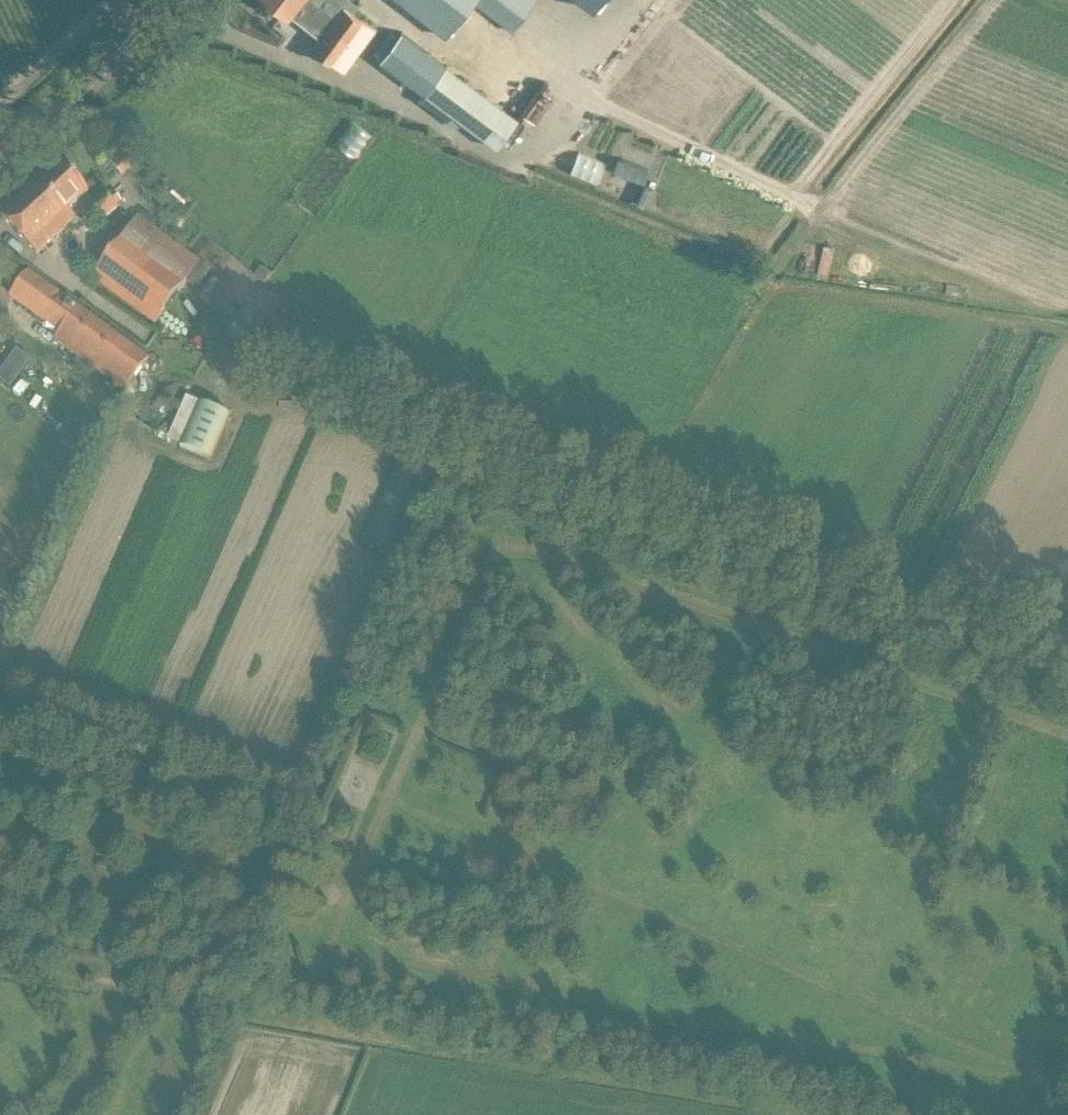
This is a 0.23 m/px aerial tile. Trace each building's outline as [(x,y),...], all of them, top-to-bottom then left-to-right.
[(317,5),(334,17),(312,46),(330,60),(345,71),(376,29),(352,11),(358,2),(356,0),(274,0),(303,22),(317,5)] [(403,0),(446,33),(472,0),(403,0)] [(513,28),(535,0),(477,0),(513,28)] [(403,29),(381,59),(427,93),(448,63),(438,56),(403,29)] [(498,145),(520,116),(448,63),(427,93),(422,100),(438,112),(444,104),(498,145)] [(125,148),(109,164),(121,176),(137,161),(125,148)] [(623,173),(655,182),(659,170),(627,160),(623,173)] [(36,255),(74,219),(68,212),(88,193),(63,165),(36,190),(34,187),(2,218),(36,255)] [(91,208),(103,222),(118,210),(114,205),(121,200),(115,193),(108,199),(105,196),(91,208)] [(93,280),(111,292),(156,325),(201,263),(156,230),(138,218),(93,280)] [(10,297),(44,322),(60,333),(55,340),(126,392),(149,360),(28,272),(10,297)] [(0,374),(0,382),(10,390),(30,362),(16,351),(0,374)] [(211,461),(231,417),(199,403),(180,447),(211,461)]
